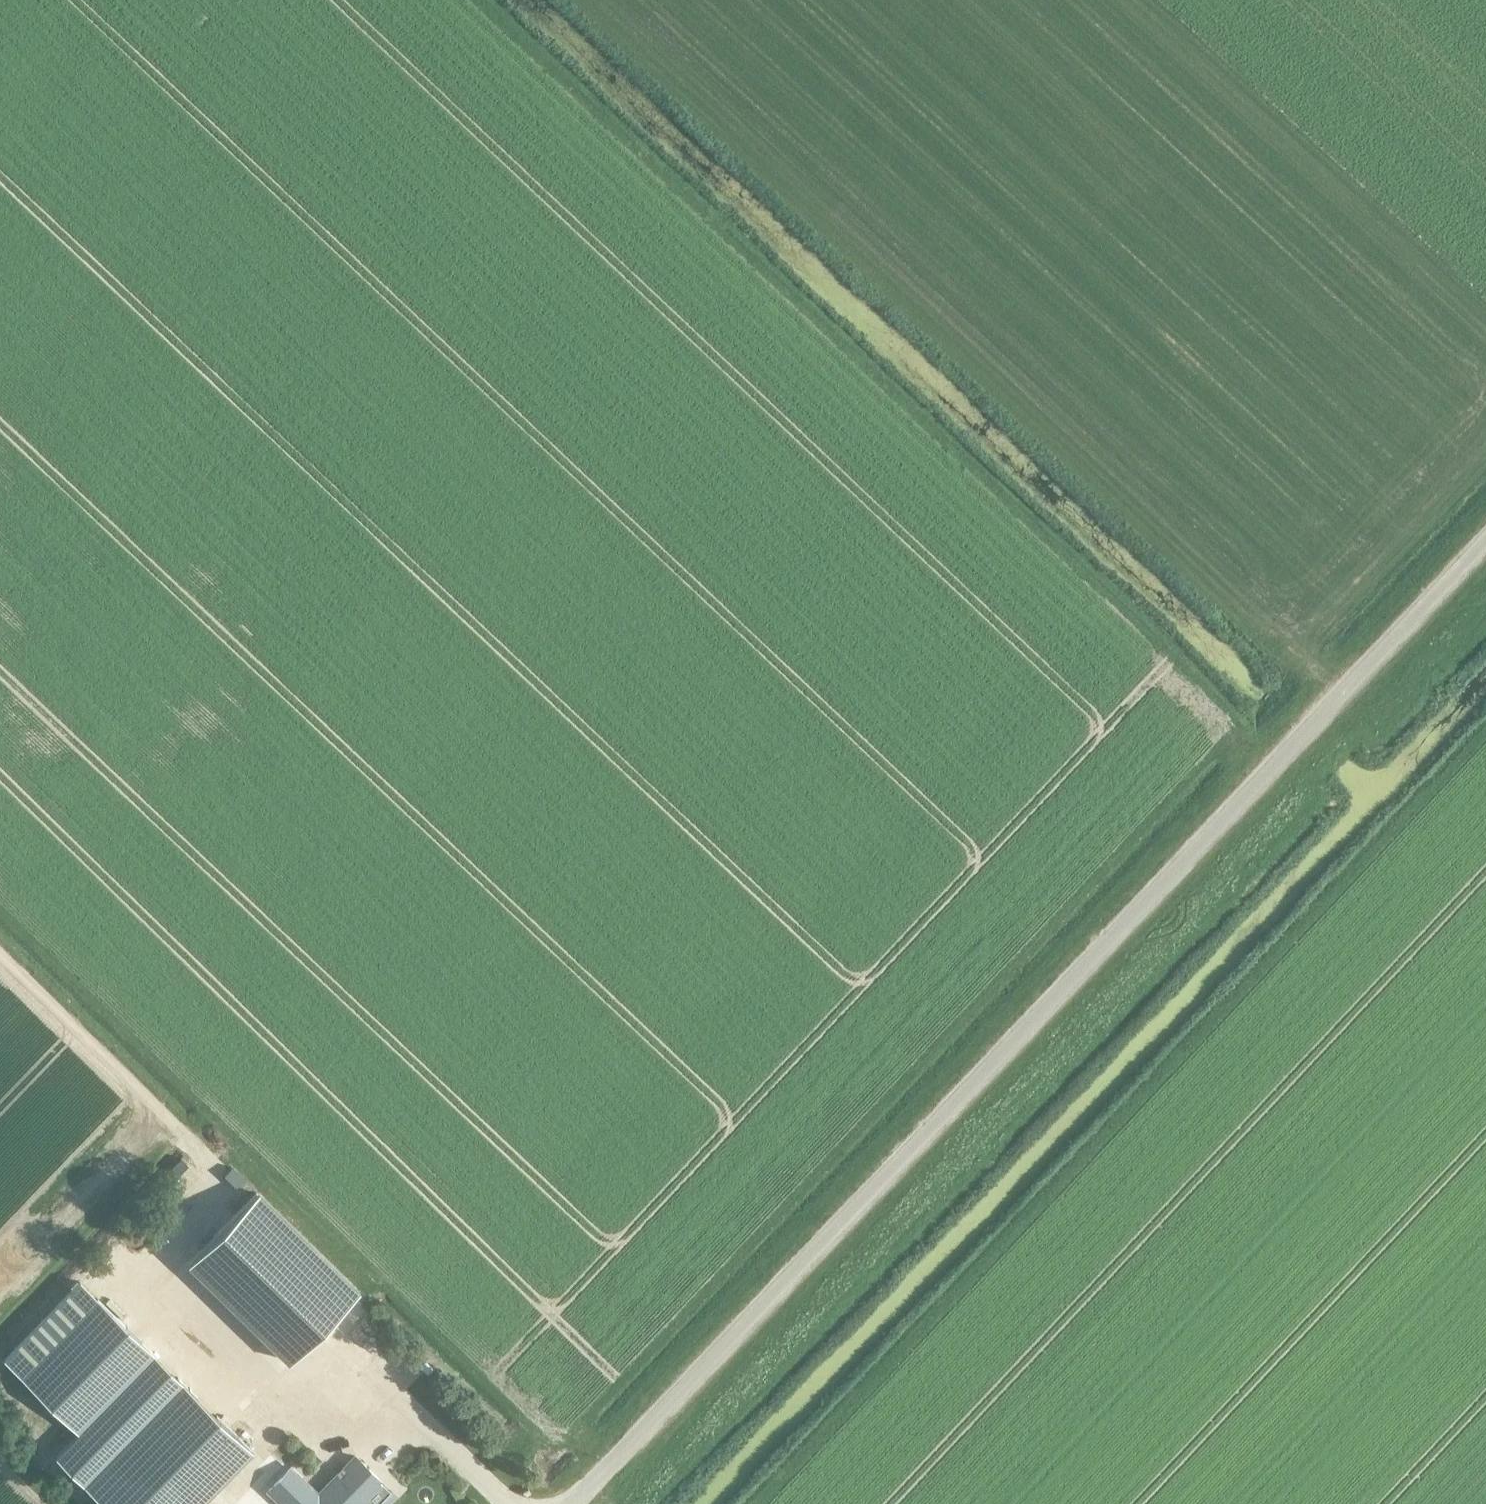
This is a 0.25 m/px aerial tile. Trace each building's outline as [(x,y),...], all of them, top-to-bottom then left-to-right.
[(256,1193),(188,1262),(289,1361),(357,1291),(256,1193)] [(78,1280),(3,1357),(6,1360),(22,1376),(79,1432),(129,1381),(151,1358),(155,1355),(97,1299),(81,1283),(78,1280)] [(56,1456),(86,1485),(105,1503),(197,1503),(251,1449),(184,1384),(155,1355),(151,1358),(129,1381),(79,1432),(56,1456)] [(366,1502),(361,1497),(378,1479),(355,1456),(318,1494),(316,1496),(306,1487),(308,1485),(290,1468),(268,1490),(282,1503),(364,1503),(366,1502)]
